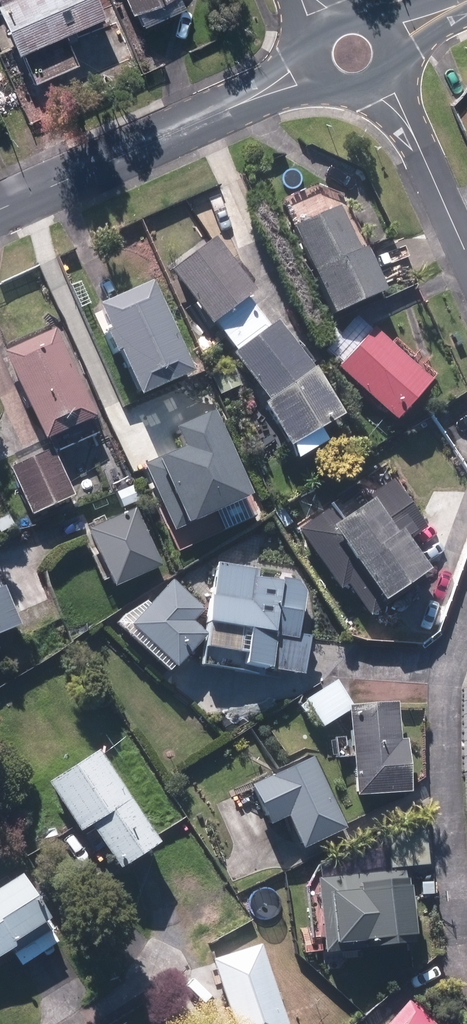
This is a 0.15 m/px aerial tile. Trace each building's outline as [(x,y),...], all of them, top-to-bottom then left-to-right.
[(25,51),(110,14),(103,0),(9,0),(3,2),(25,51)] [(137,11),(162,0),(132,0),(137,11)] [(340,204),(298,224),(338,310),(389,286),(370,245),(361,249),(340,204)] [(217,235),(175,267),(216,321),(220,318),(242,347),(237,350),(273,396),(269,398),(294,440),(345,410),(318,365),(316,366),(280,318),(271,325),(249,296),(258,290),(217,235)] [(156,278),(104,302),(145,391),(197,368),(156,278)] [(56,327),(7,350),(49,435),(98,412),(56,327)] [(376,327),(343,364),(400,415),(434,377),(376,327)] [(149,464),(175,527),(253,495),(220,416),(218,411),(181,426),(190,447),(164,458),(149,464)] [(54,447),(14,466),(35,512),(76,494),(54,447)] [(347,583),(369,613),(390,597),(433,567),(413,539),(417,536),(428,528),(395,481),(360,505),(351,493),(299,529),(341,588),(347,583)] [(137,507),(92,528),(118,583),(163,563),(137,507)] [(261,566),(221,562),(210,661),(308,672),(313,632),(303,631),(308,589),(309,580),(301,579),(260,574),(261,566)] [(177,578),(136,622),(180,663),(209,631),(196,618),(207,607),(177,578)] [(24,619),(8,583),(3,585),(0,579),(0,629),(24,619)] [(398,700),(354,703),(360,791),(413,788),(410,736),(401,737),(398,700)] [(164,838),(103,746),(53,779),(84,827),(94,820),(124,864),(164,838)] [(348,825),(316,755),(259,782),(276,818),(293,810),(308,843),(348,825)] [(390,830),(394,865),(431,861),(427,826),(390,830)] [(321,875),(326,947),(419,941),(415,881),(413,882),(412,876),(409,876),(408,868),(321,875)] [(14,944),(26,962),(68,935),(26,870),(0,887),(0,953),(14,944)] [(265,940),(216,956),(239,1023),(292,1023),(265,940)] [(412,997),(387,1023),(441,1023),(412,997)]
